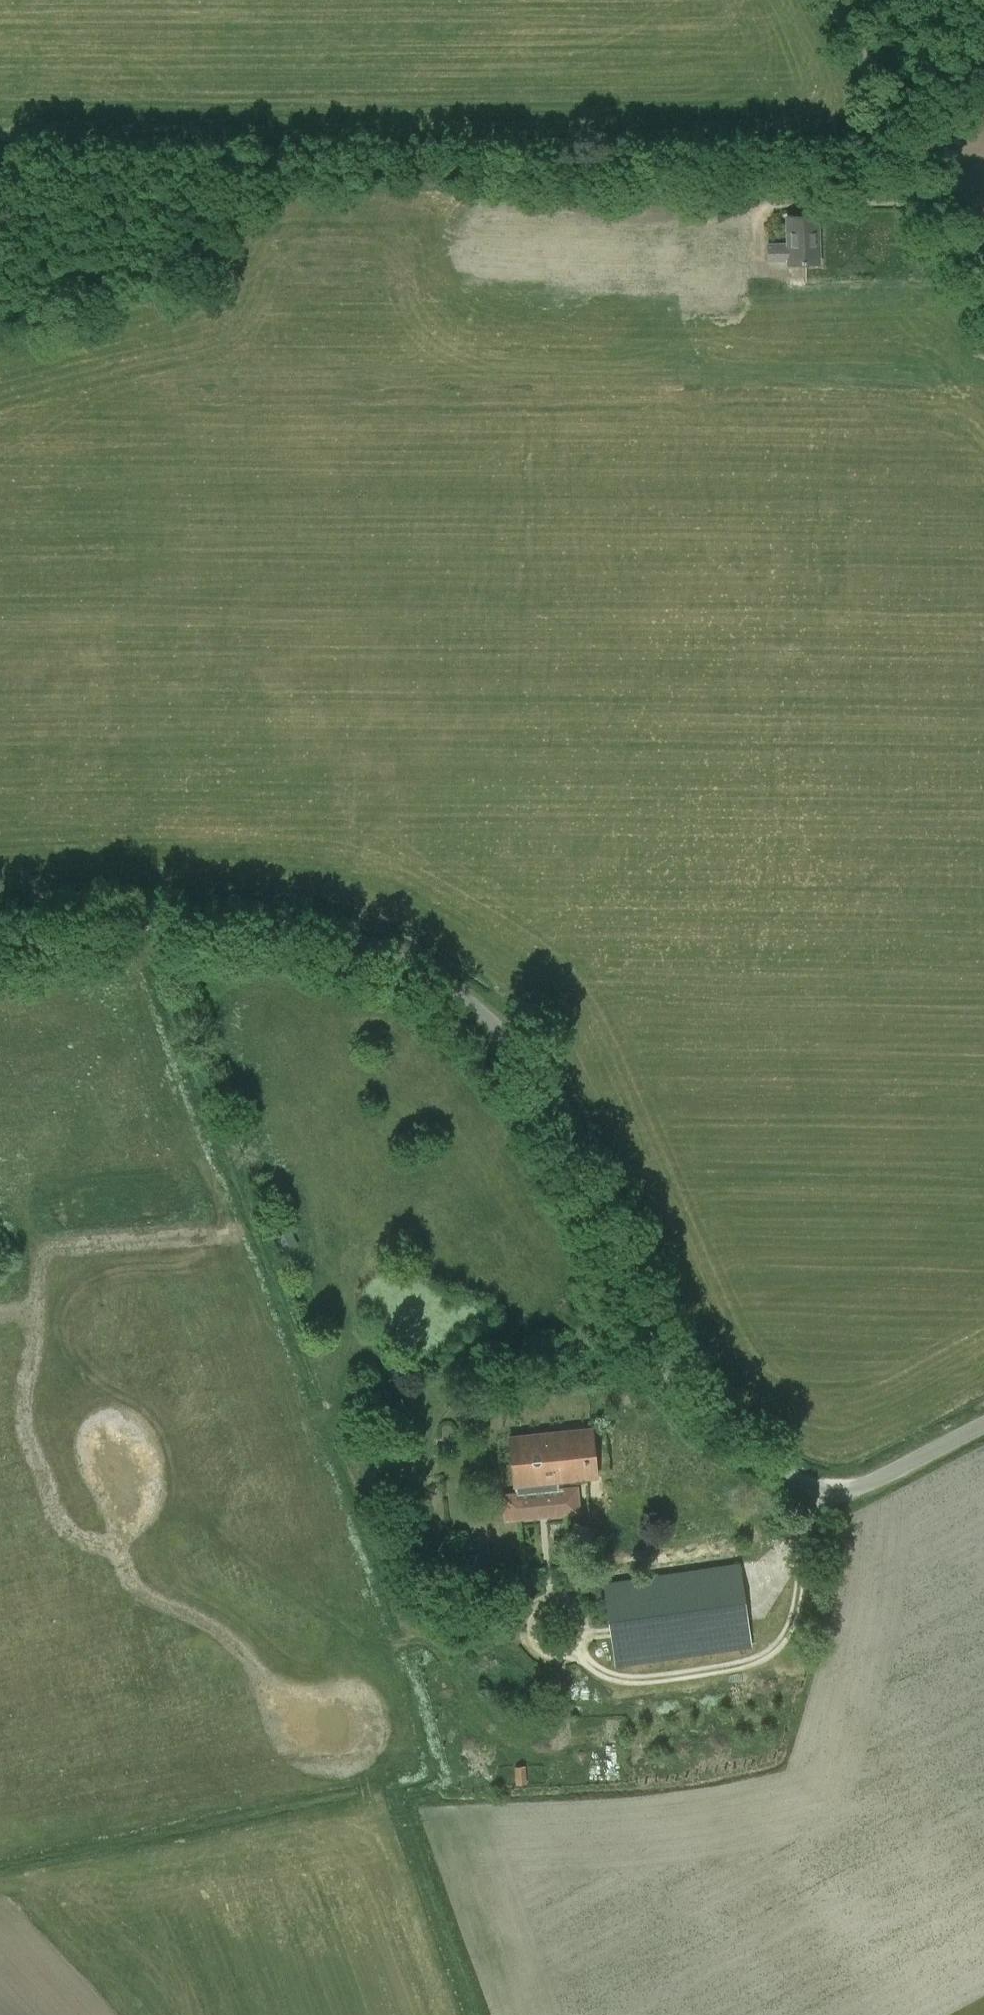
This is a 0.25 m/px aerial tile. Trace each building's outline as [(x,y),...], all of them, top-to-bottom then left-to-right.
[(787,244),(769,245),(769,262),(788,262),(788,264),(820,263),(819,217),(787,218),(787,244)] [(502,1493),(504,1521),(581,1513),(579,1486),(559,1488),(558,1481),(567,1480),(598,1477),(593,1428),(510,1436),(515,1492),(502,1493)] [(603,1581),(615,1665),(752,1645),(741,1561),(603,1581)]
